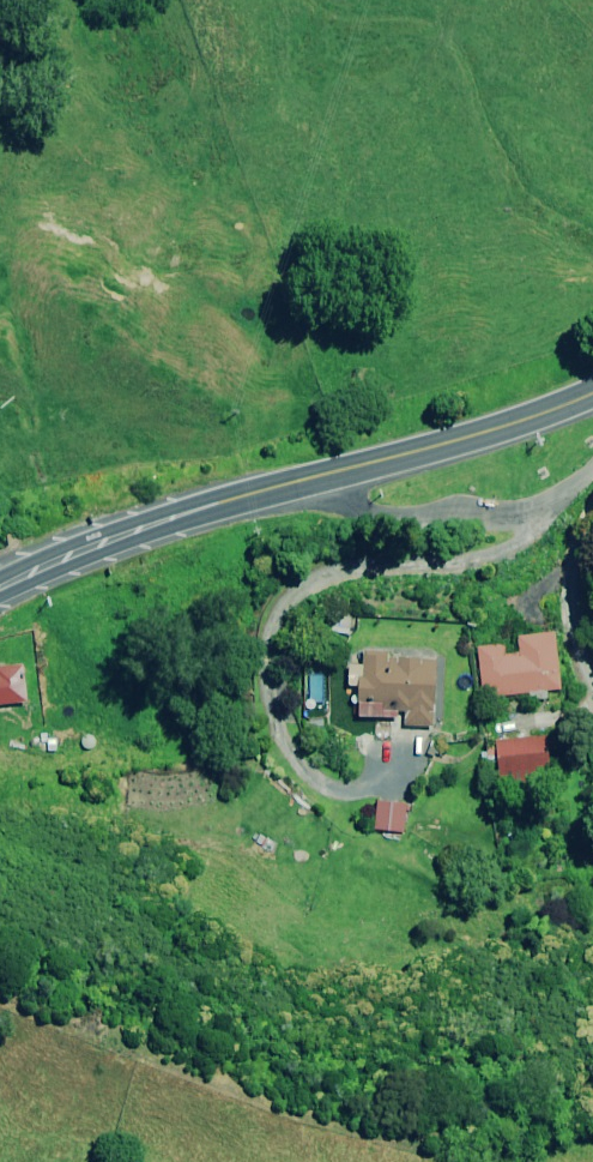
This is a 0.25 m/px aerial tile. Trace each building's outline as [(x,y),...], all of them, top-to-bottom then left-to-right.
[(556,690),(551,634),(518,637),(520,654),(505,655),(504,645),(478,648),(482,697),(529,693),(530,701),(549,699),(548,691),(556,690)] [(358,717),(391,719),(392,711),(403,712),(403,719),(403,726),(431,728),(434,661),(387,659),(387,654),(364,653),(363,667),(349,666),(348,686),(359,687),(358,717)] [(22,666),(0,668),(0,706),(26,703),(22,666)] [(496,742),(497,744),(485,745),(487,775),(499,774),(500,784),(551,780),(547,737),(496,742)] [(408,803),(378,800),(375,830),(405,833),(408,803)]
